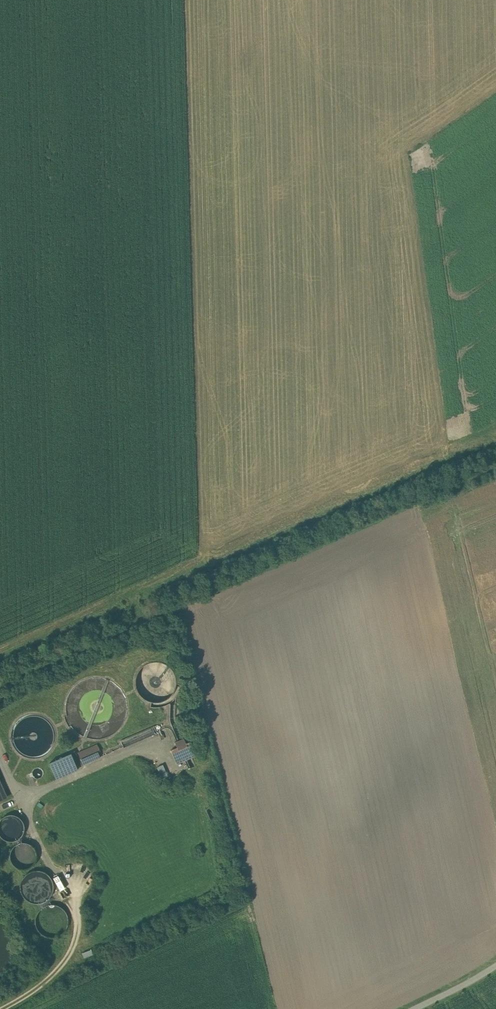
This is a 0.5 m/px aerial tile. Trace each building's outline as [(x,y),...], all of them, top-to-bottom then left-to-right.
[(21,717),(17,720),(14,724),(12,728),(11,733),(11,738),(12,743),(13,747),(16,751),(20,754),(24,757),(29,758),(34,759),(39,758),(43,756),(47,754),(51,750),(54,746),(55,741),(56,737),(56,732),(54,727),(52,723),(48,719),(44,716),(40,714),(35,713),(30,714),(25,715),(21,717)] [(185,743),(183,739),(175,743),(177,747),(170,750),(174,759),(180,756),(189,752),(192,751),(189,742),(185,743)] [(100,751),(97,744),(78,753),(83,764),(100,757),(99,755),(98,752),(100,751)] [(51,759),(56,776),(78,770),(74,753),(51,759)] [(162,764),(157,767),(163,779),(168,777),(162,764)] [(85,957),(95,953),(93,948),(83,952),(85,957)]
